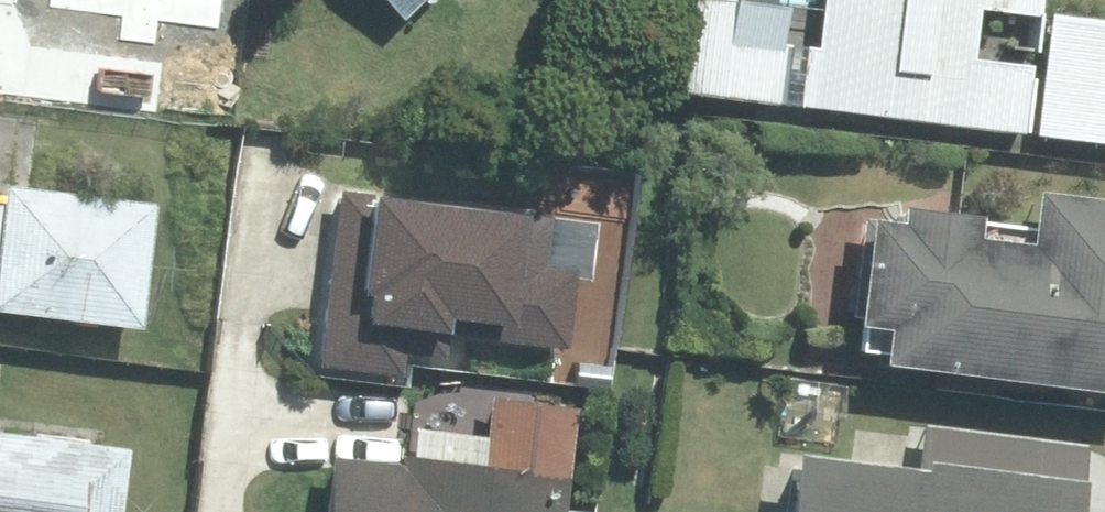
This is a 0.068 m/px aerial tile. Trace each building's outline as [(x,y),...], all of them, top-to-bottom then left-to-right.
[(26,53),(47,0),(0,0),(0,43),(26,53)] [(406,20),(426,0),(387,0),(406,20)] [(1040,0),(679,0),(668,88),(1104,141),(1104,12),(1040,4),(1040,0)] [(1037,178),(1029,240),(975,233),(979,204),(899,194),(897,209),(872,205),(858,318),(889,321),(885,356),(1104,384),(1104,187),(1037,178)] [(146,323),(155,194),(0,184),(0,313),(146,323)] [(575,214),(339,184),(322,365),(408,373),(411,344),(446,348),(448,327),(563,338),(575,214)] [(489,393),(486,458),(335,452),(332,511),(555,511),(556,495),(573,495),(575,395),(489,393)] [(1087,438),(920,422),(915,457),(793,443),(785,511),(1080,511),(1087,438)] [(0,426),(0,511),(119,511),(127,440),(0,426)]
